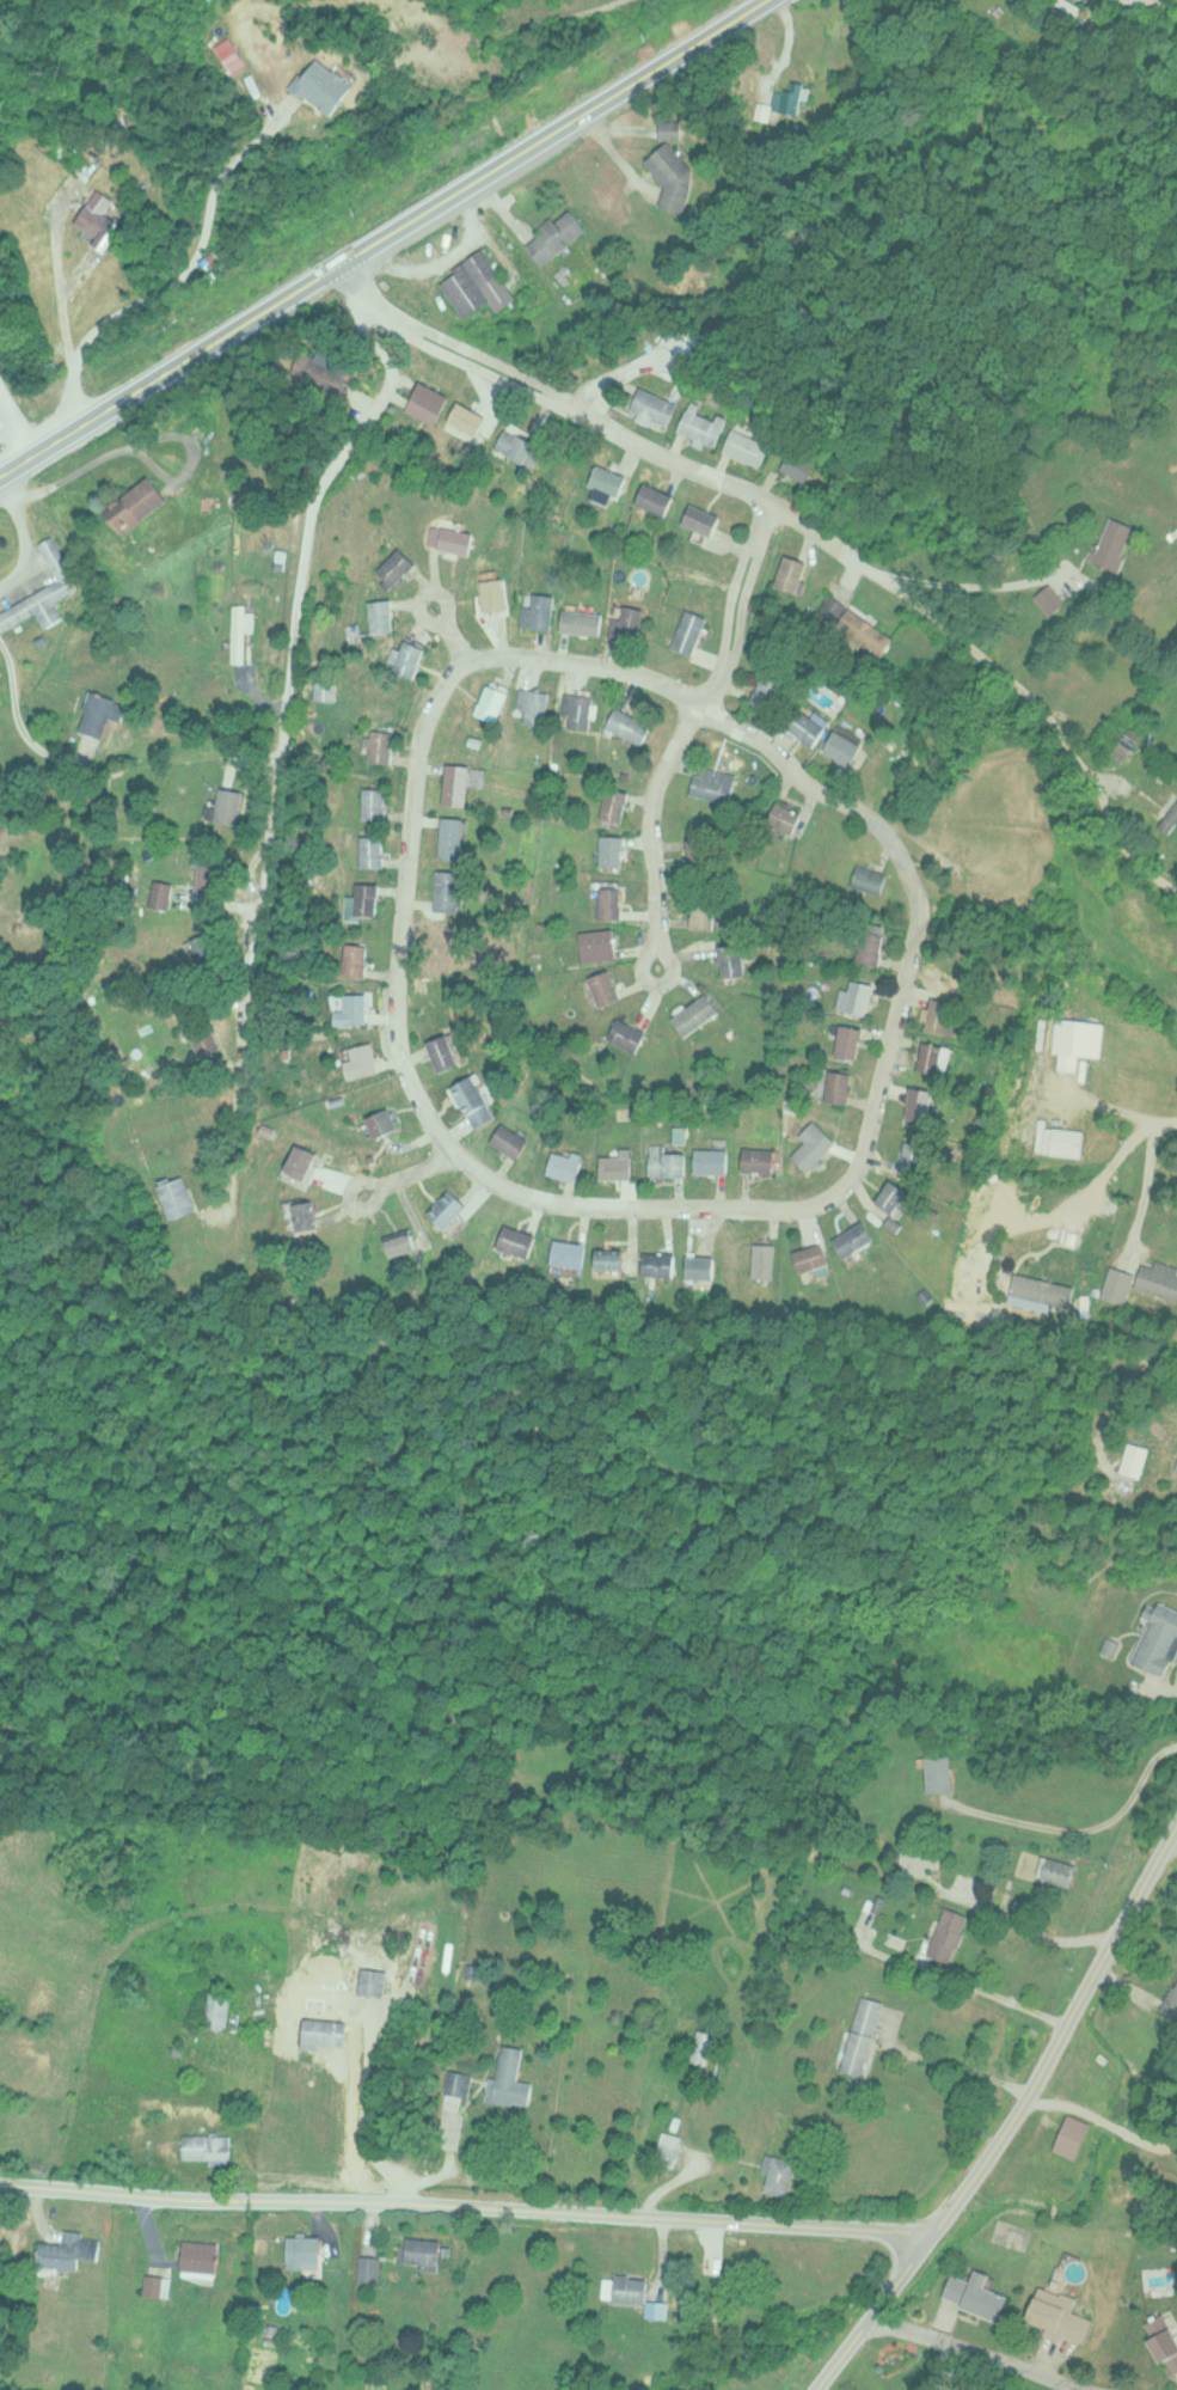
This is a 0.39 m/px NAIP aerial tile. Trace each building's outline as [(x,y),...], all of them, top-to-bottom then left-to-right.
[(357,87),(320,53),(293,82),(330,116),(357,87)] [(792,87),(773,87),(773,112),(809,112),(809,82),(792,82),(792,87)] [(683,120),(660,120),(660,137),(683,137),(683,120)] [(662,197),(673,210),(706,179),(669,139),(647,160),(672,188),(662,197)] [(115,201),(96,189),(73,226),(110,250),(126,223),(108,212),(115,201)] [(524,242),(544,265),(588,228),(571,208),(556,220),(553,217),(524,242)] [(438,279),(463,318),(490,300),(497,311),(517,299),(485,248),(438,279)] [(707,338),(673,320),(662,341),(696,359),(707,338)] [(302,372),(333,388),(345,363),(314,348),(302,372)] [(406,408),(436,424),(451,396),(421,380),(406,408)] [(630,412),(667,430),(679,404),(642,387),(630,412)] [(728,417),(718,414),(716,420),(699,414),(702,404),(690,401),(679,434),(719,446),(728,417)] [(449,426),(476,440),(488,418),(460,404),(449,426)] [(537,442),(506,427),(496,448),(527,463),(537,442)] [(761,466),(771,443),(731,428),(722,451),(761,466)] [(807,483),(818,461),(791,447),(780,469),(807,483)] [(615,494),(622,497),(630,475),(597,464),(590,485),(596,487),(592,498),(612,504),(615,494)] [(168,500),(149,475),(104,510),(123,534),(168,500)] [(667,516),(676,495),(645,482),(636,502),(667,516)] [(714,535),(722,515),(691,502),(682,522),(714,535)] [(1138,527),(1113,515),(1092,557),(1117,569),(1138,527)] [(437,547),(470,554),(474,532),(441,526),(437,547)] [(42,627),(61,618),(53,600),(76,589),(51,535),(37,542),(57,583),(0,609),(0,629),(1,631),(36,614),(42,627)] [(392,587),(417,563),(400,546),(376,571),(392,587)] [(775,584),(798,594),(811,562),(788,553),(775,584)] [(508,609),(504,577),(481,580),(485,611),(508,609)] [(1067,604),(1054,582),(1036,592),(1049,615),(1067,604)] [(520,626),(551,628),(555,594),(534,592),(532,606),(521,605),(520,626)] [(394,600),(369,600),(369,631),(394,631),(394,600)] [(834,627),(882,658),(896,636),(839,600),(834,609),(843,614),(834,627)] [(232,663),(246,663),(246,603),(232,603),(232,663)] [(621,617),(613,615),(608,635),(637,643),(646,609),(625,603),(621,617)] [(670,645),(692,655),(709,617),(687,607),(670,645)] [(601,633),(602,612),(563,609),(561,631),(601,633)] [(414,678),(429,649),(407,638),(392,666),(414,678)] [(751,700),(771,711),(786,683),(766,672),(751,700)] [(476,713),(500,721),(510,691),(486,683),(476,713)] [(528,709),(524,720),(543,726),(553,694),(523,685),(516,706),(528,709)] [(125,702),(91,689),(77,729),(110,741),(125,702)] [(594,695),(563,693),(561,713),(571,713),(570,728),(591,729),(594,695)] [(606,726),(643,744),(653,723),(617,705),(606,726)] [(789,730),(816,748),(829,728),(803,710),(789,730)] [(825,751),(857,768),(870,743),(838,726),(825,751)] [(1113,753),(1126,762),(1144,736),(1131,727),(1113,753)] [(368,760),(393,762),(395,731),(371,729),(368,760)] [(468,806),(473,765),(447,762),(442,803),(468,806)] [(691,794),(731,804),(738,775),(699,765),(691,794)] [(600,821),(623,825),(630,792),(607,787),(600,821)] [(239,825),(242,790),(219,788),(216,822),(239,825)] [(387,820),(387,788),(363,788),(363,820),(387,820)] [(795,835),(804,813),(776,801),(767,823),(795,835)] [(1173,834),(1176,829),(1176,801),(1160,825),(1173,834)] [(465,858),(465,817),(440,817),(440,858),(465,858)] [(385,835),(360,835),(360,868),(385,868),(385,835)] [(624,869),(624,836),(600,836),(600,869),(624,869)] [(690,861),(704,861),(704,839),(690,839),(690,861)] [(849,883),(880,896),(888,876),(857,863),(849,883)] [(461,912),(461,870),(435,870),(435,912),(461,912)] [(168,909),(171,883),(153,881),(151,907),(168,909)] [(347,896),(347,917),(379,917),(379,883),(357,883),(357,896),(347,896)] [(599,919),(623,919),(623,888),(599,888),(599,919)] [(691,928),(714,928),(714,902),(691,902),(691,928)] [(888,935),(865,929),(857,960),(880,965),(888,935)] [(615,959),(615,930),(580,931),(580,960),(615,959)] [(370,945),(347,943),(345,975),(368,977),(370,945)] [(723,944),(723,977),(746,977),(746,944),(723,944)] [(589,977),(598,1007),(621,999),(612,970),(589,977)] [(841,988),(835,1008),(866,1017),(875,985),(852,979),(849,990),(841,988)] [(338,1010),(338,1025),(371,1025),(371,993),(346,993),(346,1010),(338,1010)] [(672,1019),(685,1038),(721,1012),(707,994),(672,1019)] [(925,1008),(927,1033),(963,1031),(960,1000),(932,1003),(932,1008),(925,1008)] [(608,1038),(637,1053),(647,1033),(619,1018),(608,1038)] [(220,1048),(204,1019),(184,1031),(200,1060),(220,1048)] [(859,1062),(864,1029),(840,1025),(834,1058),(859,1062)] [(461,1067),(455,1036),(432,1041),(439,1072),(461,1067)] [(915,1071),(943,1079),(952,1048),(924,1040),(915,1071)] [(346,1059),(351,1080),(383,1072),(375,1042),(350,1049),(352,1057),(346,1059)] [(827,1101),(850,1104),(855,1074),(831,1070),(827,1101)] [(500,1116),(475,1074),(453,1087),(478,1129),(500,1116)] [(905,1117),(932,1123),(939,1092),(913,1086),(905,1117)] [(380,1139),(401,1129),(391,1108),(371,1118),(380,1139)] [(793,1155),(810,1172),(838,1143),(815,1119),(800,1134),(807,1141),(793,1155)] [(532,1140),(504,1123),(492,1142),(520,1159),(532,1140)] [(1042,1152),(1083,1157),(1087,1131),(1046,1126),(1042,1152)] [(901,1171),(925,1175),(930,1145),(906,1140),(901,1171)] [(665,1152),(665,1143),(651,1143),(651,1176),(688,1176),(688,1152),(665,1152)] [(287,1171),(306,1182),(321,1156),(301,1144),(287,1171)] [(635,1179),(635,1148),(622,1148),(622,1156),(603,1156),(603,1179),(635,1179)] [(729,1174),(729,1148),(696,1148),(696,1174),(729,1174)] [(772,1171),(772,1148),(743,1148),(743,1171),(772,1171)] [(548,1172),(581,1182),(588,1159),(554,1149),(548,1172)] [(170,1220),(197,1211),(185,1175),(158,1183),(170,1220)] [(880,1200),(899,1214),(914,1193),(895,1179),(880,1200)] [(446,1230),(470,1206),(452,1188),(428,1211),(446,1230)] [(286,1206),(289,1231),(319,1228),(316,1203),(286,1206)] [(835,1239),(849,1259),(878,1239),(864,1219),(835,1239)] [(531,1258),(539,1235),(506,1224),(498,1248),(531,1258)] [(387,1237),(391,1256),(419,1250),(415,1231),(387,1237)] [(588,1242),(554,1241),(553,1267),(587,1269),(588,1242)] [(775,1243),(754,1243),(754,1279),(775,1279),(775,1243)] [(795,1250),(801,1272),(831,1265),(826,1243),(795,1250)] [(599,1270),(627,1270),(627,1252),(599,1252),(599,1270)] [(676,1253),(643,1253),(643,1276),(676,1276),(676,1253)] [(718,1256),(686,1256),(686,1280),(718,1280),(718,1256)] [(1142,1263),(1134,1287),(1176,1301),(1176,1274),(1142,1263)] [(1065,1293),(1067,1282),(1014,1273),(1012,1284),(1065,1293)] [(1144,1478),(1151,1448),(1129,1443),(1121,1473),(1144,1478)] [(1156,1601),(1132,1662),(1168,1677),(1176,1655),(1176,1610),(1156,1601)] [(927,1756),(927,1793),(953,1793),(953,1756),(927,1756)] [(1038,1878),(1073,1887),(1079,1862),(1044,1853),(1038,1878)] [(970,1914),(945,1905),(925,1958),(950,1967),(970,1914)] [(359,1993),(385,1996),(388,1969),(362,1966),(359,1993)] [(1158,2008),(1176,2021),(1176,1979),(1158,2008)] [(204,2024),(228,2029),(234,1995),(210,1990),(204,2024)] [(884,2000),(860,1994),(841,2070),(865,2076),(884,2000)] [(347,2017),(304,2016),(303,2045),(345,2047),(347,2017)] [(708,2065),(716,2031),(697,2027),(689,2061),(708,2065)] [(535,2082),(519,2080),(523,2046),(501,2043),(497,2077),(488,2076),(486,2100),(532,2106),(535,2082)] [(468,2093),(470,2072),(447,2070),(445,2091),(468,2093)] [(655,2157),(676,2163),(683,2137),(662,2131),(655,2157)] [(183,2160),(232,2160),(232,2134),(183,2134),(183,2160)] [(798,2158),(766,2153),(762,2171),(770,2173),(767,2191),(792,2195),(798,2158)] [(38,2265),(80,2269),(81,2258),(98,2260),(100,2239),(82,2237),(83,2231),(63,2229),(62,2243),(40,2241),(38,2265)] [(323,2270),(323,2235),(288,2235),(288,2270),(323,2270)] [(443,2238),(403,2235),(401,2264),(441,2267),(443,2238)] [(219,2242),(183,2242),(183,2272),(219,2272),(219,2242)] [(381,2279),(381,2255),(359,2255),(359,2279),(381,2279)] [(1000,2319),(1009,2294),(986,2286),(991,2273),(976,2268),(971,2280),(952,2274),(943,2299),(1000,2319)] [(613,2300),(648,2303),(650,2275),(616,2273),(613,2300)] [(1070,2310),(1074,2298),(1060,2292),(1057,2302),(1036,2294),(1026,2321),(1082,2342),(1091,2318),(1070,2310)] [(1171,2375),(1176,2371),(1176,2335),(1165,2312),(1144,2323),(1171,2375)]
